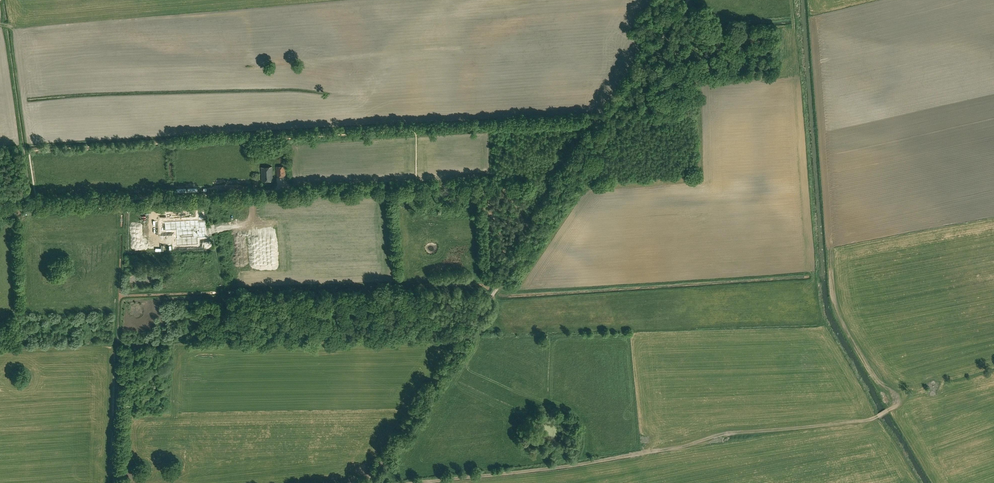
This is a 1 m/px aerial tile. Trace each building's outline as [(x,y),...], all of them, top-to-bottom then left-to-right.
[(273,180),(272,166),(262,167),(263,181),(273,180)] [(285,166),(277,166),(277,177),(286,176),(285,166)] [(194,227),(162,228),(162,235),(174,235),(174,243),(176,243),(176,242),(189,241),(189,243),(200,243),(200,229),(194,229),(194,227)]
